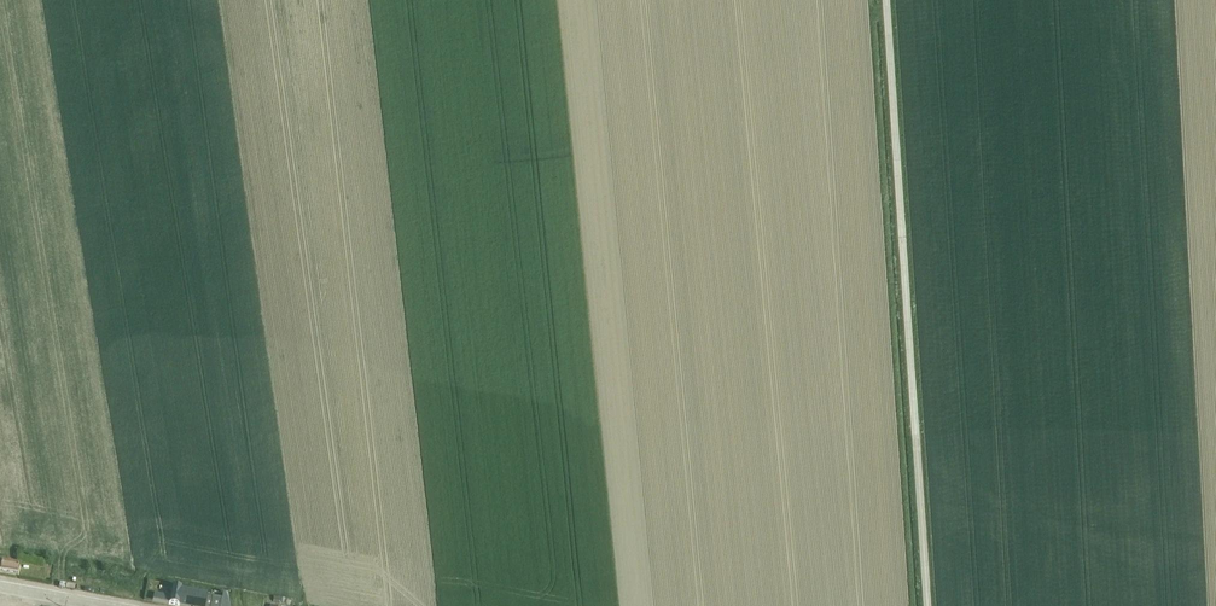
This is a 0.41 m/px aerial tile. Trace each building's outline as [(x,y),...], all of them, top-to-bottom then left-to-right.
[(5,561),(3,570),(19,574),(22,565),(5,561)] [(171,605),(178,605),(222,605),(224,596),(171,588),(170,594),(154,592),(152,605),(171,605)]
